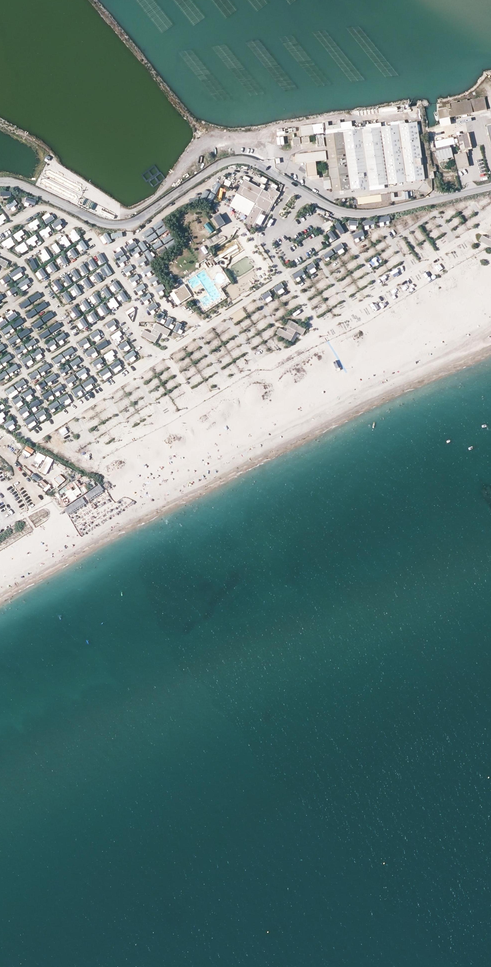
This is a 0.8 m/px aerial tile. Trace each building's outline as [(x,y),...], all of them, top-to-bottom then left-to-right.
[(470,100),(472,112),(486,108),(484,97),(470,100)] [(472,112),(470,100),(450,104),(451,110),(448,110),(448,111),(449,115),(449,116),(472,112)] [(324,130),(323,121),(300,124),(301,133),(324,130)] [(369,189),(369,186),(424,178),(422,162),(416,121),(332,133),(324,134),(329,171),(330,180),(324,181),(325,188),(331,188),(332,191),(362,187),(362,190),(369,189)] [(461,152),(454,154),(457,168),(468,165),(468,164),(468,161),(466,156),(465,152),(468,151),(467,147),(471,146),(468,132),(460,134),(457,135),(460,149),(461,149),(461,152)] [(323,134),(316,135),(317,147),(325,146),(323,134)] [(278,145),(285,144),(284,136),(277,137),(278,145)] [(292,138),(293,145),(300,144),(300,137),(292,138)] [(435,150),(438,159),(444,158),(447,157),(452,156),(450,147),(449,144),(435,148),(436,150),(435,150)] [(296,163),(306,162),(308,176),(317,175),(316,163),(315,160),(326,159),(325,150),(295,153),(296,163)] [(264,174),(261,181),(266,183),(269,176),(264,174)] [(224,184),(230,187),(234,179),(228,176),(224,184)] [(268,189),(267,191),(244,179),(236,193),(255,203),(257,200),(269,207),(276,196),(278,196),(280,192),(275,190),(275,189),(271,187),(270,189),(268,189)] [(212,202),(216,194),(205,189),(201,197),(212,202)] [(8,200),(8,197),(12,197),(12,192),(2,191),(2,200),(8,200)] [(357,195),(358,202),(381,199),(380,192),(357,195)] [(30,203),(32,198),(22,195),(20,204),(24,205),(25,202),(30,203)] [(15,200),(6,205),(9,209),(18,204),(15,200)] [(267,211),(269,207),(257,200),(255,203),(254,205),(262,209),(267,211)] [(262,209),(254,205),(245,222),(253,226),(262,209)] [(185,215),(189,221),(195,217),(191,211),(185,215)] [(220,213),(213,217),(219,227),(226,223),(220,213)] [(50,214),(43,219),(47,224),(54,219),(50,214)] [(379,217),(380,226),(391,225),(390,216),(379,217)] [(366,229),(377,226),(374,218),(364,221),(366,229)] [(28,225),(31,229),(33,227),(35,230),(40,226),(36,219),(28,225)] [(64,227),(59,219),(52,224),(57,231),(64,227)] [(162,220),(153,225),(160,235),(168,229),(162,220)] [(358,229),(358,220),(350,220),(350,229),(358,229)] [(334,226),(337,234),(345,231),(342,223),(334,226)] [(39,232),(42,237),(52,230),(48,226),(39,232)] [(152,227),(142,233),(149,243),(158,237),(152,227)] [(22,229),(13,235),(18,242),(27,237),(22,229)] [(73,241),(79,238),(76,229),(69,232),(73,241)] [(331,229),(327,233),(333,241),(337,237),(331,229)] [(353,234),(356,242),(366,237),(363,230),(353,234)] [(416,234),(421,241),(424,238),(420,231),(416,234)] [(211,242),(221,236),(219,232),(209,239),(211,242)] [(165,243),(174,238),(171,233),(162,239),(165,243)] [(104,245),(112,240),(108,234),(100,238),(104,245)] [(488,238),(482,235),(479,240),(490,247),(490,234),(488,238)] [(36,235),(27,239),(31,248),(36,245),(34,241),(38,239),(36,235)] [(61,241),(66,248),(71,244),(65,235),(61,238),(62,240),(61,241)] [(5,248),(11,246),(10,244),(13,242),(11,237),(2,242),(5,248)] [(133,256),(141,252),(134,238),(126,242),(133,256)] [(80,252),(88,248),(84,240),(76,245),(80,252)] [(161,240),(153,245),(156,249),(163,244),(161,240)] [(169,249),(176,244),(173,240),(166,245),(169,249)] [(382,240),(375,245),(379,250),(385,245),(382,240)] [(143,251),(148,248),(143,241),(139,243),(143,251)] [(20,253),(28,247),(24,242),(16,247),(20,253)] [(56,243),(52,246),(56,254),(61,251),(56,243)] [(341,243),(335,247),(340,255),(346,250),(341,243)] [(418,254),(423,252),(421,245),(415,248),(418,254)] [(119,247),(111,252),(120,265),(127,260),(119,247)] [(165,247),(157,250),(159,255),(167,251),(165,247)] [(74,249),(67,254),(71,261),(79,255),(74,249)] [(149,249),(145,252),(150,260),(154,258),(149,249)] [(323,255),(327,260),(336,255),(332,249),(323,255)] [(40,254),(46,262),(51,258),(45,250),(40,254)] [(96,256),(101,264),(106,262),(101,253),(96,256)] [(61,266),(68,263),(64,255),(57,258),(61,266)] [(33,269),(40,264),(36,256),(28,261),(33,269)] [(143,263),(145,266),(149,263),(144,256),(137,261),(140,265),(143,263)] [(376,264),(381,259),(379,256),(373,261),(376,264)] [(93,258),(87,261),(92,270),(98,266),(93,258)] [(247,269),(251,267),(246,258),(231,266),(236,276),(244,272),(241,267),(240,268),(238,266),(244,263),(247,269)] [(313,262),(307,266),(311,274),(318,270),(313,262)] [(50,274),(57,269),(53,263),(45,268),(50,274)] [(84,275),(89,272),(84,264),(79,267),(84,275)] [(108,264),(102,266),(104,270),(102,271),(104,277),(112,274),(108,264)] [(123,269),(125,274),(129,272),(130,275),(135,273),(131,265),(123,269)] [(146,274),(149,272),(150,275),(155,272),(150,265),(143,270),(146,274)] [(443,271),(439,265),(435,268),(438,273),(443,271)] [(14,281),(25,275),(20,267),(10,274),(14,281)] [(43,269),(35,274),(40,280),(47,275),(43,269)] [(77,269),(71,271),(74,280),(80,278),(77,269)] [(303,269),(293,273),(296,281),(306,277),(303,269)] [(352,274),(355,279),(363,274),(360,269),(352,274)] [(98,273),(90,278),(94,285),(102,280),(98,273)] [(67,274),(62,277),(67,286),(72,282),(67,274)] [(134,281),(137,285),(141,281),(136,274),(129,279),(132,283),(134,281)] [(155,282),(157,285),(161,282),(156,274),(149,279),(152,284),(155,282)] [(8,275),(0,280),(3,284),(11,280),(8,275)] [(17,285),(21,292),(32,285),(27,278),(17,285)] [(57,292),(64,287),(58,278),(53,282),(55,285),(53,287),(57,292)] [(81,281),(87,289),(92,285),(86,278),(81,281)] [(109,286),(113,293),(121,288),(117,281),(109,286)] [(282,283),(275,287),(279,295),(286,291),(282,283)] [(352,283),(345,288),(348,293),(355,288),(352,283)] [(76,284),(71,286),(73,290),(71,292),(74,298),(82,293),(76,284)] [(144,284),(135,287),(137,292),(141,291),(142,294),(147,292),(144,284)] [(158,293),(161,291),(163,294),(168,291),(162,284),(155,289),(158,293)] [(183,285),(173,292),(180,303),(190,295),(183,285)] [(7,291),(10,296),(18,291),(15,286),(7,291)] [(107,287),(101,290),(106,298),(111,295),(107,287)] [(124,302),(129,300),(123,290),(117,294),(120,299),(122,298),(124,302)] [(66,303),(72,299),(66,291),(61,295),(66,303)] [(269,291),(262,296),(268,303),(274,298),(269,291)] [(29,298),(33,303),(40,297),(37,293),(29,298)] [(149,293),(142,297),(147,304),(154,300),(149,293)] [(90,297),(93,305),(101,302),(98,294),(90,297)] [(111,310),(119,306),(115,298),(107,302),(111,310)] [(23,309),(31,304),(28,299),(20,305),(23,309)] [(87,299),(79,302),(84,311),(91,308),(87,299)] [(57,312),(63,310),(58,300),(53,302),(57,312)] [(39,312),(46,306),(43,302),(36,307),(39,312)] [(155,303),(148,307),(152,315),(159,311),(155,303)] [(336,307),(342,312),(345,308),(339,303),(336,307)] [(104,315),(109,312),(104,304),(97,308),(100,314),(102,312),(104,315)] [(249,312),(254,308),(251,304),(246,308),(249,312)] [(320,313),(325,309),(321,304),(316,308),(320,313)] [(70,313),(74,319),(81,315),(76,305),(71,308),(73,312),(70,313)] [(367,315),(371,312),(367,306),(363,309),(367,315)] [(29,318),(37,313),(34,308),(26,314),(29,318)] [(277,318),(285,314),(282,308),(274,313),(277,318)] [(10,321),(17,317),(12,309),(5,313),(10,321)] [(42,318),(46,322),(53,317),(50,312),(42,318)] [(87,317),(91,323),(98,319),(94,312),(87,317)] [(159,313),(157,320),(165,323),(168,316),(159,313)] [(254,321),(260,317),(258,313),(252,317),(254,321)] [(15,328),(23,323),(20,318),(12,323),(15,328)] [(84,318),(76,322),(80,330),(88,325),(84,318)] [(165,324),(173,328),(177,322),(169,318),(165,324)] [(40,319),(32,324),(35,329),(43,324),(40,319)] [(246,327),(252,323),(249,319),(243,323),(246,327)] [(118,328),(113,320),(106,324),(111,332),(118,328)] [(260,329),(266,325),(263,321),(257,325),(260,329)] [(306,329),(292,321),(286,331),(279,327),(276,333),(290,341),(296,331),(303,334),(306,329)] [(57,323),(49,328),(52,333),(60,327),(57,323)] [(140,335),(154,342),(160,332),(167,336),(170,330),(156,323),(150,333),(143,330),(140,335)] [(182,334),(185,326),(177,323),(174,330),(182,334)] [(5,336),(14,330),(10,325),(1,331),(5,336)] [(216,328),(219,333),(225,329),(222,325),(216,328)] [(18,333),(21,338),(29,333),(27,328),(18,333)] [(48,329),(39,333),(42,338),(50,334),(48,329)] [(95,342),(102,338),(98,330),(90,334),(95,342)] [(111,336),(114,340),(122,335),(120,330),(111,336)] [(207,334),(210,338),(216,335),(213,330),(207,334)] [(270,330),(263,334),(265,338),(273,334),(270,330)] [(229,331),(221,336),(224,340),(232,335),(229,331)] [(11,346),(20,340),(17,334),(7,341),(11,346)] [(60,346),(67,342),(63,334),(56,337),(60,346)] [(77,343),(80,348),(84,346),(85,349),(90,346),(86,338),(77,343)] [(218,338),(212,342),(215,346),(221,343),(218,338)] [(25,344),(29,349),(37,344),(34,339),(25,344)] [(46,344),(51,352),(58,347),(53,339),(46,344)] [(110,348),(105,340),(98,345),(102,352),(110,348)] [(119,346),(125,353),(131,348),(125,341),(119,346)] [(233,341),(226,345),(229,349),(235,345),(233,341)] [(16,355),(27,351),(25,346),(14,349),(16,355)] [(63,353),(67,360),(71,358),(70,355),(75,352),(72,347),(63,353)] [(92,355),(93,358),(98,355),(94,348),(85,352),(88,357),(92,355)] [(36,361),(44,356),(39,349),(31,354),(36,361)] [(179,358),(186,354),(183,349),(176,354),(179,358)] [(116,358),(111,350),(104,355),(109,363),(116,358)] [(128,363),(138,359),(135,351),(125,355),(128,363)] [(193,361),(201,356),(198,352),(191,357),(193,361)] [(4,366),(8,364),(7,362),(12,359),(10,354),(0,360),(4,366)] [(52,360),(55,365),(65,359),(62,354),(52,360)] [(21,361),(25,366),(27,364),(30,368),(35,364),(29,355),(21,361)] [(74,368),(82,363),(79,357),(70,363),(74,368)] [(243,357),(239,359),(243,367),(248,364),(243,357)] [(99,358),(92,363),(96,370),(104,366),(99,358)] [(182,362),(184,367),(192,363),(189,358),(182,362)] [(118,360),(110,366),(115,373),(123,368),(118,360)] [(161,362),(154,367),(157,372),(164,367),(161,362)] [(7,370),(10,375),(19,368),(16,364),(7,370)] [(41,374),(51,369),(49,364),(39,368),(41,374)] [(61,375),(70,371),(68,365),(59,370),(61,375)] [(187,371),(189,376),(197,372),(194,367),(187,371)] [(81,380),(89,376),(84,368),(77,373),(81,380)] [(102,381),(110,377),(106,369),(98,373),(102,381)] [(202,374),(205,378),(212,373),(209,369),(202,374)] [(37,370),(28,376),(31,380),(40,375),(37,370)] [(151,370),(144,374),(147,378),(153,374),(151,370)] [(9,377),(6,371),(0,374),(0,381),(9,377)] [(167,372),(160,377),(163,381),(170,376),(167,372)] [(50,386),(53,384),(51,382),(57,378),(54,373),(45,379),(50,386)] [(199,375),(192,379),(195,384),(202,379),(199,375)] [(215,375),(210,378),(214,385),(219,383),(215,375)] [(75,376),(66,379),(69,387),(78,384),(75,376)] [(95,387),(91,379),(82,383),(86,391),(95,387)] [(156,379),(150,384),(153,388),(160,383),(156,379)] [(15,384),(17,389),(26,384),(23,380),(15,384)] [(166,385),(168,389),(175,385),(173,380),(166,385)] [(37,390),(46,386),(44,381),(35,384),(37,390)] [(59,384),(53,388),(58,396),(65,391),(59,384)] [(127,393),(134,388),(131,384),(124,389),(127,393)] [(205,384),(197,389),(200,393),(208,389),(205,384)] [(72,391),(76,397),(84,392),(80,385),(72,391)] [(17,394),(13,387),(6,391),(10,398),(17,394)] [(82,399),(85,403),(99,391),(96,387),(82,399)] [(155,392),(158,396),(165,391),(162,387),(155,392)] [(31,396),(34,392),(29,388),(23,396),(29,401),(33,397),(31,396)] [(115,394),(118,398),(125,394),(123,389),(115,394)] [(178,389),(171,394),(174,398),(181,393),(178,389)] [(43,395),(47,402),(54,398),(50,391),(43,395)] [(136,391),(130,396),(132,400),(139,395),(136,391)] [(65,401),(67,405),(72,402),(67,394),(58,399),(61,404),(65,401)] [(167,395),(160,401),(164,405),(170,400),(167,395)] [(19,396),(12,401),(18,408),(25,403),(19,396)] [(127,397),(121,402),(124,406),(130,401),(127,397)] [(37,399),(29,404),(32,409),(40,403),(37,399)] [(142,400),(135,405),(138,409),(145,405),(142,400)] [(51,411),(60,407),(57,401),(49,405),(51,411)] [(26,406),(18,411),(23,418),(31,413),(26,406)] [(133,406),(126,411),(129,415),(136,411),(133,406)] [(85,413),(88,417),(95,413),(92,408),(85,413)] [(148,408),(140,413),(143,417),(150,413),(148,408)] [(44,410),(36,413),(40,421),(47,418),(44,410)] [(102,420),(110,415),(107,411),(99,415),(102,420)] [(138,414),(131,419),(134,423),(141,418),(138,414)] [(33,416),(24,421),(29,429),(38,424),(33,416)] [(90,421),(93,425),(100,421),(97,416),(90,421)] [(108,421),(111,427),(116,424),(114,418),(108,421)] [(11,419),(4,424),(10,432),(17,426),(11,419)] [(100,439),(104,443),(109,438),(106,434),(100,439)] [(26,446),(23,453),(30,457),(34,449),(26,446)] [(87,454),(92,451),(89,446),(84,449),(87,454)] [(40,466),(45,469),(51,459),(45,457),(44,459),(40,466)] [(34,473),(30,477),(37,482),(40,479),(34,473)] [(54,489),(65,480),(60,474),(49,484),(54,489)] [(93,480),(86,485),(90,489),(97,484),(93,480)] [(82,494),(73,482),(67,486),(71,492),(65,495),(64,493),(58,497),(64,506),(82,494)] [(89,500),(104,491),(100,485),(85,494),(89,500)]
